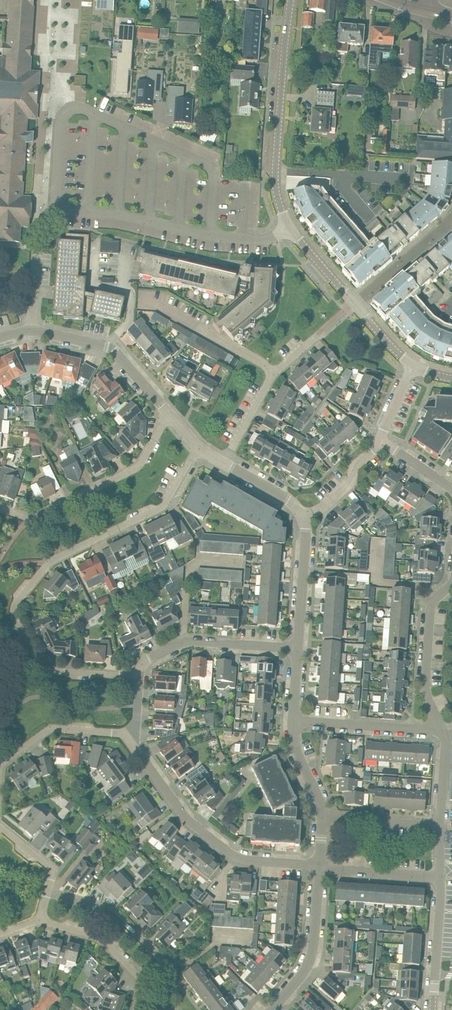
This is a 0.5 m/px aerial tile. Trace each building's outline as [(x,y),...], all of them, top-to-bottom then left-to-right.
[(19,241),(19,238),(20,227),(20,225),(29,226),(30,221),(31,198),(21,197),(22,193),(22,187),(24,161),(24,158),(25,143),(26,132),(26,119),(36,120),(38,87),(39,72),(29,72),(34,0),(10,0),(9,17),(0,16),(0,23),(8,23),(7,45),(3,44),(2,55),(0,55),(0,240),(19,241)] [(97,8),(113,9),(114,0),(97,0),(97,8)] [(261,13),(266,13),(267,0),(257,0),(256,11),(245,10),(242,60),(258,62),(261,13)] [(309,11),(309,14),(303,13),(302,27),(312,28),(314,11),(324,12),(323,20),(333,21),(335,1),(326,0),(310,0),(309,11)] [(200,23),(178,22),(177,33),(199,34),(200,23)] [(337,28),(337,32),(338,34),(338,43),(337,51),(338,51),(347,52),(348,44),(353,45),(363,46),(364,37),(365,27),(361,26),(361,28),(355,28),(355,26),(339,24),(339,27),(337,28)] [(117,53),(114,93),(127,94),(129,75),(129,70),(131,70),(134,26),(119,25),(118,42),(122,42),(121,53),(117,53)] [(139,39),(157,41),(158,30),(140,28),(139,39)] [(391,53),(392,44),(393,34),(389,34),(389,30),(373,29),(372,44),(370,44),(369,71),(379,71),(381,52),(383,52),(391,53)] [(418,43),(401,42),(400,55),(394,55),(394,67),(416,69),(418,43)] [(445,82),(445,73),(442,72),(444,47),(430,46),(430,50),(426,49),(425,70),(426,70),(425,76),(437,77),(437,81),(445,82)] [(444,47),(442,72),(445,73),(451,73),(451,47),(444,47)] [(360,55),(359,68),(368,69),(369,56),(360,55)] [(253,84),(254,67),(232,66),(231,79),(242,79),(240,107),(258,109),(259,85),(253,84)] [(138,81),(136,104),(152,105),(153,100),(154,90),(162,90),(163,71),(148,70),(147,82),(138,81)] [(169,86),(167,105),(176,106),(175,116),(175,121),(190,123),(192,100),(183,99),(184,87),(169,86)] [(445,120),(451,120),(451,90),(444,90),(442,119),(445,120)] [(335,92),(317,91),(316,109),(312,109),(312,116),(308,115),(308,123),(311,123),(311,133),(329,134),(329,128),(335,129),(336,117),(330,117),(331,107),(334,107),(335,92)] [(392,95),(391,107),(399,108),(415,109),(416,97),(392,95)] [(445,120),(444,137),(417,135),(415,158),(451,160),(451,120),(445,120)] [(383,130),(381,153),(388,154),(390,131),(383,130)] [(432,174),(451,176),(451,172),(451,164),(433,163),(432,174)] [(450,188),(450,184),(451,184),(451,182),(451,176),(432,174),(431,186),(450,188)] [(291,187),(294,198),(298,207),(301,213),(307,220),(312,227),(323,240),(332,250),(339,258),(347,268),(342,272),(350,281),(352,279),(359,287),(362,284),(375,300),(372,302),(379,310),(377,312),(385,321),(390,317),(394,321),(400,329),(408,338),(416,345),(425,351),(433,356),(442,359),(451,362),(451,328),(444,325),(437,320),(433,317),(430,313),(423,305),(417,298),(416,298),(420,294),(424,291),(422,289),(431,281),(436,277),(437,276),(438,277),(450,267),(449,266),(436,251),(435,250),(419,232),(418,231),(406,217),(404,216),(393,226),(392,227),(393,228),(379,240),(376,236),(368,243),(351,222),(327,194),(322,189),(314,189),(315,186),(305,185),(305,188),(291,187)] [(428,195),(446,203),(448,199),(449,200),(451,191),(451,188),(450,188),(431,186),(430,187),(428,195)] [(446,203),(428,195),(423,200),(436,215),(440,212),(441,214),(448,205),(448,204),(446,203)] [(419,205),(415,209),(427,223),(430,220),(432,222),(438,216),(436,215),(423,200),(419,205)] [(406,217),(418,231),(421,228),(423,229),(429,224),(427,223),(415,209),(406,217)] [(364,229),(368,233),(380,223),(376,218),(364,229)] [(89,235),(66,234),(66,241),(58,241),(53,314),(64,315),(64,318),(83,319),(84,312),(91,313),(91,314),(120,321),(125,298),(96,292),(85,290),(89,235)] [(119,241),(101,240),(100,252),(118,253),(119,241)] [(436,251),(449,266),(451,263),(451,251),(445,244),(444,242),(438,247),(439,249),(436,251)] [(145,252),(139,251),(137,260),(142,261),(139,276),(144,277),(148,275),(150,279),(160,281),(164,279),(166,282),(176,285),(179,282),(182,286),(191,289),(195,286),(197,290),(207,292),(211,290),(213,294),(223,296),(226,294),(229,297),(234,299),(237,288),(246,290),(248,281),(249,282),(249,281),(254,281),(253,296),(248,300),(247,298),(240,303),(242,305),(223,321),(221,319),(218,322),(218,321),(213,325),(219,333),(224,329),(233,341),(238,337),(238,332),(242,333),(250,326),(250,322),(255,322),(273,306),(276,270),(255,268),(255,271),(251,270),(241,267),(239,275),(236,274),(235,277),(211,271),(212,269),(204,267),(203,269),(180,264),(180,261),(172,259),(172,262),(148,256),(149,254),(145,253),(145,252)] [(443,295),(439,290),(427,301),(431,305),(443,295)] [(137,344),(151,332),(144,324),(145,323),(141,318),(127,331),(131,335),(130,336),(133,340),(134,339),(138,343),(137,344)] [(171,327),(181,333),(184,329),(175,324),(171,327)] [(181,333),(190,338),(193,334),(184,329),(181,333)] [(151,332),(137,344),(140,348),(141,347),(144,351),(143,352),(157,340),(151,332)] [(198,337),(193,334),(190,338),(187,344),(192,347),(198,337)] [(203,339),(198,337),(192,347),(197,350),(203,339)] [(197,350),(202,353),(208,342),(203,339),(197,350)] [(164,347),(157,340),(143,352),(147,356),(148,355),(151,358),(150,359),(150,360),(164,348),(164,347)] [(170,342),(164,347),(164,348),(150,360),(153,363),(154,362),(158,367),(170,356),(171,357),(178,351),(170,342)] [(202,353),(207,356),(213,345),(208,342),(202,353)] [(218,348),(213,345),(207,356),(212,358),(218,348)] [(223,351),(218,348),(212,358),(217,361),(223,351)] [(314,355),(310,358),(323,372),(328,369),(334,371),(338,367),(333,362),(337,358),(328,349),(324,353),(321,354),(320,353),(315,356),(314,355)] [(228,354),(223,351),(217,361),(222,364),(228,354)] [(30,373),(31,374),(31,367),(28,367),(27,353),(21,354),(22,358),(16,359),(14,354),(3,359),(13,380),(19,376),(22,382),(31,379),(30,373)] [(39,353),(33,353),(34,367),(31,367),(31,374),(39,375),(51,378),(56,355),(44,353),(43,358),(40,357),(39,353)] [(228,354),(222,364),(228,367),(234,357),(228,354)] [(63,380),(68,358),(56,355),(51,378),(63,380)] [(68,358),(63,380),(75,383),(80,361),(68,358)] [(323,373),(323,372),(310,358),(307,361),(308,363),(304,366),(316,380),(318,382),(325,375),(323,373)] [(0,360),(0,381),(2,385),(13,380),(3,359),(0,360)] [(184,366),(174,385),(184,388),(184,387),(185,387),(190,378),(194,372),(198,366),(188,360),(184,366)] [(166,378),(174,385),(184,366),(174,361),(166,376),(167,377),(166,378)] [(79,376),(83,378),(90,367),(85,364),(79,373),(79,376)] [(298,368),(295,371),(308,386),(312,382),(312,380),(314,378),(316,380),(304,366),(300,370),(298,368)] [(95,369),(90,367),(83,378),(89,381),(95,369)] [(194,381),(189,389),(190,390),(190,391),(197,398),(208,379),(210,375),(211,374),(211,373),(201,368),(198,374),(194,381)] [(346,368),(346,369),(340,377),(348,380),(352,371),(346,368)] [(362,379),(359,384),(361,385),(378,393),(380,388),(377,387),(380,382),(377,381),(379,375),(372,372),(365,370),(362,379)] [(295,387),(297,389),(299,391),(301,389),(303,390),(308,386),(295,371),(291,374),(293,376),(289,380),(290,381),(295,387)] [(112,406),(116,410),(125,402),(120,407),(116,403),(118,401),(116,400),(124,393),(115,383),(113,385),(104,374),(92,384),(101,394),(100,396),(103,399),(99,402),(98,403),(99,404),(104,410),(104,411),(105,411),(106,411),(106,410),(110,407),(110,408),(112,406)] [(218,385),(208,379),(197,398),(207,401),(208,400),(209,400),(218,385)] [(278,391),(276,395),(293,404),(296,399),(295,397),(296,394),(294,392),(297,389),(295,387),(290,381),(285,387),(283,386),(280,392),(278,391)] [(359,384),(357,390),(359,391),(357,395),(371,401),(374,396),(376,397),(378,393),(361,385),(359,384)] [(335,388),(331,394),(335,396),(336,396),(338,397),(341,391),(335,388)] [(369,406),(371,401),(357,395),(353,393),(349,402),(370,411),(371,407),(369,406)] [(34,405),(33,394),(26,399),(30,405),(34,405)] [(293,404),(276,395),(278,396),(275,401),(273,399),(271,404),(288,413),(291,408),(290,406),(291,403),(293,404)] [(442,398),(442,401),(436,401),(435,410),(425,409),(424,412),(421,411),(419,417),(421,419),(420,422),(423,424),(414,437),(419,440),(417,443),(433,453),(435,451),(440,454),(446,446),(451,437),(432,424),(434,422),(451,423),(451,399),(442,398)] [(313,403),(311,406),(316,409),(318,406),(322,401),(319,399),(315,405),(313,403)] [(129,406),(125,402),(116,410),(115,411),(126,425),(126,427),(145,429),(146,420),(145,420),(139,414),(141,412),(132,403),(129,406)] [(368,415),(370,411),(349,402),(351,404),(349,409),(350,410),(349,413),(363,420),(365,414),(368,415)] [(288,413),(271,404),(269,408),(271,409),(268,414),(280,420),(281,421),(286,412),(288,413)] [(71,412),(65,415),(69,422),(75,419),(71,412)] [(344,420),(339,424),(352,439),(356,436),(354,434),(358,430),(348,418),(346,420),(344,420)] [(274,430),(276,426),(277,425),(265,419),(262,424),(274,430)] [(305,435),(313,425),(309,422),(302,432),(305,435)] [(338,422),(330,429),(333,432),(343,444),(347,440),(349,442),(352,439),(339,424),(338,422)] [(145,437),(145,429),(126,427),(126,431),(116,439),(128,453),(138,445),(136,443),(144,436),(145,437)] [(31,429),(30,437),(39,439),(38,430),(31,429)] [(339,447),(343,444),(333,432),(330,429),(332,432),(330,434),(328,433),(324,437),(337,452),(340,449),(339,447)] [(259,458),(268,440),(263,438),(264,436),(260,433),(259,435),(254,432),(248,444),(253,446),(251,450),(256,453),(255,455),(259,458)] [(269,438),(268,440),(259,458),(263,460),(264,458),(269,460),(276,447),(280,441),(273,437),(271,437),(269,438)] [(333,455),(337,452),(324,437),(319,441),(316,438),(314,438),(312,440),(315,443),(327,457),(332,453),(333,455)] [(30,438),(29,447),(41,445),(40,439),(30,438)] [(118,457),(104,440),(91,446),(93,451),(86,454),(95,474),(110,467),(107,462),(118,457)] [(445,461),(451,451),(451,440),(440,458),(445,461)] [(323,461),(327,457),(315,443),(312,445),(316,450),(314,451),(316,453),(323,461)] [(83,460),(75,444),(63,450),(68,461),(61,464),(68,479),(78,482),(81,472),(77,463),(83,460)] [(272,465),(276,468),(289,446),(286,450),(281,447),(279,449),(276,447),(269,460),(274,463),(272,465)] [(289,446),(276,468),(280,470),(282,468),(286,470),(297,451),(289,446)] [(290,475),(294,477),(304,460),(298,457),(296,458),(294,457),(298,451),(297,451),(286,470),(291,473),(290,475)] [(304,460),(294,477),(298,480),(299,478),(305,480),(312,467),(311,467),(312,464),(312,463),(312,461),(311,460),(306,457),(304,460)] [(60,488),(49,465),(43,469),(47,478),(36,483),(37,483),(31,486),(31,487),(36,496),(42,493),(44,499),(56,494),(54,491),(60,488)] [(3,466),(1,471),(0,474),(0,481),(4,482),(0,493),(0,495),(14,500),(17,490),(20,480),(14,478),(16,471),(3,466)] [(383,487),(391,493),(399,482),(403,476),(398,473),(397,476),(389,471),(384,480),(381,478),(373,489),(379,493),(383,487)] [(212,481),(207,478),(203,485),(200,483),(197,488),(194,487),(185,503),(188,505),(185,510),(188,512),(185,517),(194,530),(200,527),(193,517),(194,515),(203,520),(212,505),(262,533),(262,543),(281,544),(282,538),(285,539),(285,531),(282,531),(283,524),(274,519),(275,516),(270,514),(271,511),(255,502),(254,504),(244,499),(245,496),(229,487),(227,490),(222,487),(212,482),(212,481)] [(401,499),(406,503),(417,486),(413,484),(412,486),(407,483),(405,486),(399,482),(391,493),(389,496),(398,503),(401,499)] [(422,489),(417,486),(406,503),(412,507),(409,510),(413,517),(414,516),(436,507),(423,498),(425,495),(420,492),(422,489)] [(372,498),(366,491),(359,496),(368,506),(374,500),(372,498)] [(351,507),(347,510),(361,525),(367,520),(367,517),(372,513),(360,500),(356,504),(354,501),(350,505),(351,507)] [(435,519),(436,507),(414,516),(417,522),(421,522),(421,529),(441,530),(441,525),(438,525),(438,519),(435,519)] [(340,517),(329,527),(344,533),(350,528),(352,529),(356,530),(361,525),(347,510),(344,513),(342,512),(338,515),(340,517)] [(386,512),(380,519),(382,520),(388,516),(389,515),(386,512)] [(157,522),(170,550),(191,540),(193,539),(183,523),(175,527),(169,516),(157,522)] [(392,523),(390,516),(381,521),(385,525),(392,523)] [(170,550),(157,522),(144,529),(150,540),(144,543),(148,552),(151,559),(160,554),(158,551),(161,549),(159,545),(166,541),(170,550)] [(387,533),(397,531),(395,523),(385,525),(387,533)] [(327,543),(326,548),(349,549),(346,549),(346,542),(345,542),(345,539),(344,539),(344,533),(329,527),(328,538),(330,538),(329,543),(327,543)] [(244,544),(252,544),(259,545),(260,538),(205,534),(201,529),(195,533),(200,541),(206,541),(211,542),(217,542),(222,542),(228,543),(233,543),(239,544),(244,544)] [(441,530),(421,529),(420,535),(416,535),(415,545),(433,546),(433,541),(437,541),(437,535),(440,535),(441,530)] [(130,537),(119,542),(128,559),(133,556),(136,563),(148,558),(145,552),(141,543),(134,546),(130,537)] [(356,550),(368,551),(369,542),(357,538),(356,550)] [(114,556),(107,559),(111,568),(114,574),(115,574),(117,578),(133,570),(128,559),(119,542),(119,543),(112,546),(109,547),(110,548),(114,556)] [(263,545),(263,555),(284,557),(284,553),(281,553),(281,546),(263,545)] [(419,555),(418,562),(438,563),(439,558),(436,558),(436,552),(433,552),(433,546),(415,545),(414,555),(419,555)] [(349,559),(349,549),(326,548),(326,552),(329,552),(328,558),(349,559)] [(263,555),(262,565),(280,567),(280,561),(283,561),(284,557),(263,555)] [(84,564),(78,567),(82,576),(85,581),(89,589),(102,583),(102,584),(106,583),(109,591),(110,591),(116,588),(117,587),(112,575),(107,578),(104,572),(101,565),(97,556),(89,560),(90,561),(86,563),(85,564),(84,564)] [(348,569),(349,559),(328,558),(328,563),(325,563),(325,568),(348,569)] [(438,568),(438,563),(418,562),(418,568),(414,568),(413,578),(413,582),(430,583),(431,579),(431,574),(435,574),(435,568),(438,568)] [(279,572),(280,567),(262,565),(261,575),(282,577),(282,573),(279,572)] [(175,570),(180,580),(183,579),(184,566),(175,570)] [(76,579),(72,570),(50,580),(51,583),(49,584),(47,586),(46,589),(44,591),(44,594),(44,596),(44,599),(56,598),(66,585),(74,591),(79,585),(76,579)] [(173,584),(180,580),(175,570),(168,574),(173,584)] [(323,588),(344,589),(345,584),(356,585),(357,574),(325,572),(324,578),(327,579),(327,584),(324,584),(323,588)] [(261,575),(260,585),(278,587),(279,581),(282,581),(282,577),(261,575)] [(211,590),(211,588),(211,582),(201,582),(201,585),(201,590),(211,590)] [(278,592),(278,587),(260,585),(260,595),(281,597),(281,593),(278,592)] [(326,593),(326,598),(344,600),(344,589),(323,588),(323,592),(326,593)] [(393,588),(391,608),(409,609),(410,604),(413,604),(413,596),(410,595),(411,589),(393,588)] [(113,598),(120,595),(117,589),(110,591),(113,598)] [(280,601),(281,597),(260,595),(259,606),(277,607),(277,601),(280,601)] [(145,612),(137,598),(133,600),(140,614),(145,612)] [(322,604),(322,608),(343,610),(344,600),(326,598),(325,604),(322,604)] [(193,627),(198,627),(199,608),(195,607),(196,602),(189,602),(188,624),(193,624),(193,627)] [(178,612),(174,603),(152,615),(160,632),(168,628),(168,626),(178,621),(174,613),(178,612)] [(203,625),(208,625),(209,610),(210,604),(200,603),(200,608),(199,608),(198,627),(202,627),(203,625)] [(219,605),(210,604),(209,610),(208,625),(213,625),(213,628),(218,628),(219,609),(219,605)] [(229,605),(219,605),(219,609),(218,628),(222,629),(222,626),(228,626),(229,611),(229,605)] [(277,607),(259,606),(258,616),(279,617),(280,613),(277,612),(277,607)] [(343,610),(322,608),(322,612),(325,613),(324,618),(342,620),(343,610)] [(409,615),(409,609),(391,608),(391,618),(411,620),(412,616),(409,615)] [(232,611),(229,611),(228,626),(233,627),(233,629),(238,630),(239,610),(238,610),(232,610),(232,611)] [(42,620),(40,616),(33,620),(34,623),(33,624),(40,639),(43,637),(50,653),(64,655),(76,656),(77,643),(65,642),(65,643),(58,642),(53,632),(56,631),(49,616),(42,620)] [(130,633),(119,639),(125,651),(131,648),(134,647),(135,648),(137,649),(138,649),(140,647),(140,646),(140,644),(147,641),(147,640),(152,637),(146,625),(143,627),(138,616),(125,622),(130,633)] [(279,621),(279,617),(258,616),(258,626),(276,627),(276,621),(279,621)] [(342,620),(324,618),(324,624),(321,624),(320,628),(341,630),(342,620)] [(391,618),(390,628),(408,629),(408,624),(411,624),(411,620),(391,618)] [(341,640),(341,630),(320,628),(320,632),(323,633),(323,639),(341,640)] [(390,628),(389,638),(410,640),(410,636),(407,635),(408,629),(390,628)] [(410,644),(410,640),(389,638),(388,649),(406,650),(407,644),(410,644)] [(109,640),(101,640),(100,648),(86,647),(86,651),(86,661),(104,662),(104,656),(112,656),(111,650),(109,640)] [(319,651),(340,653),(340,643),(323,642),(322,648),(319,647),(319,651)] [(371,650),(363,649),(363,659),(371,659),(371,650)] [(322,656),(321,662),(339,663),(340,653),(319,651),(319,656),(322,656)] [(384,657),(384,662),(408,664),(409,660),(405,660),(406,653),(396,652),(390,652),(389,657),(384,657)] [(256,673),(256,674),(275,675),(275,671),(273,671),(273,665),(272,665),(272,658),(257,657),(257,664),(252,663),(251,673),(256,673)] [(206,660),(193,659),(192,669),(192,677),(200,678),(201,689),(211,690),(212,675),(212,665),(205,665),(206,660)] [(231,661),(218,660),(217,677),(215,679),(215,685),(218,688),(225,689),(229,685),(231,688),(235,688),(236,680),(236,670),(230,670),(231,661)] [(339,663),(321,662),(321,668),(318,667),(317,672),(338,673),(339,663)] [(389,667),(388,673),(404,674),(405,667),(408,667),(408,664),(384,662),(383,667),(389,667)] [(320,676),(320,682),(338,683),(338,673),(317,672),(317,676),(320,676)] [(383,677),(382,682),(407,684),(407,681),(404,681),(404,674),(388,673),(388,678),(383,677)] [(275,675),(256,674),(255,681),(257,681),(257,684),(272,685),(272,680),(275,680),(275,675)] [(157,677),(156,690),(158,690),(161,690),(161,697),(178,698),(178,699),(186,699),(187,689),(187,685),(184,685),(185,675),(175,676),(175,678),(157,677)] [(316,692),(337,693),(338,683),(320,682),(319,687),(316,687),(316,692)] [(407,684),(382,682),(382,687),(387,688),(387,693),(403,694),(403,687),(407,687),(407,684)] [(272,690),(272,685),(257,684),(252,684),(252,689),(255,690),(254,694),(274,695),(274,691),(272,690)] [(336,703),(337,693),(316,692),(316,696),(319,696),(318,702),(336,703)] [(382,692),(381,703),(405,704),(406,701),(402,701),(403,694),(387,693),(382,692)] [(273,700),(274,695),(254,694),(254,700),(255,700),(255,704),(270,705),(271,700),(273,700)] [(181,718),(186,699),(178,699),(178,698),(161,697),(156,697),(155,709),(160,710),(160,716),(154,716),(160,716),(178,718),(181,718)] [(405,708),(405,704),(381,703),(379,703),(378,713),(384,713),(383,719),(395,720),(395,714),(401,715),(402,707),(405,708)] [(270,710),(270,705),(255,704),(255,707),(253,707),(253,714),(272,715),(272,710),(270,710)] [(272,720),(272,715),(253,714),(253,720),(254,720),(254,723),(252,723),(272,725),(272,724),(269,724),(269,719),(272,720)] [(178,726),(178,718),(160,716),(154,716),(154,729),(159,729),(158,736),(159,736),(160,739),(178,734),(180,727),(178,726)] [(271,729),(272,725),(252,723),(252,730),(253,730),(253,733),(262,734),(268,735),(269,729),(271,729)] [(245,743),(264,744),(264,740),(262,739),(262,734),(253,733),(247,733),(247,736),(245,736),(245,743)] [(168,762),(172,759),(183,751),(178,745),(183,740),(178,734),(160,739),(161,742),(160,743),(165,749),(160,752),(168,762)] [(328,740),(327,753),(345,754),(346,741),(328,740)] [(80,743),(58,741),(58,748),(55,747),(54,758),(71,759),(70,766),(78,767),(78,766),(82,766),(88,747),(80,746),(80,743)] [(365,760),(378,761),(379,743),(366,742),(365,760)] [(240,743),(240,753),(244,753),(245,753),(247,753),(250,753),(250,763),(259,758),(259,754),(261,754),(261,749),(264,749),(264,744),(245,743),(240,743)] [(390,762),(392,744),(379,743),(378,761),(390,762)] [(103,747),(94,744),(91,754),(87,767),(97,769),(97,767),(100,768),(114,788),(107,793),(112,801),(130,788),(125,781),(125,780),(122,776),(130,771),(116,751),(108,756),(105,752),(102,751),(103,747)] [(392,744),(390,762),(403,763),(404,745),(392,744)] [(403,763),(415,764),(417,746),(404,745),(403,763)] [(417,746),(415,764),(428,765),(429,747),(417,746)] [(172,759),(176,765),(172,768),(179,778),(194,767),(190,761),(195,756),(187,748),(183,751),(172,759)] [(344,766),(345,754),(327,753),(326,765),(333,766),(351,767),(344,766)] [(51,766),(48,756),(39,759),(40,763),(33,764),(29,758),(15,769),(16,771),(10,777),(20,791),(28,786),(26,783),(40,773),(38,771),(42,770),(43,776),(53,774),(51,766)] [(247,821),(245,836),(251,837),(251,839),(255,839),(255,843),(261,843),(272,844),(272,840),(279,841),(279,844),(288,845),(294,845),(295,846),(296,842),(300,843),(301,822),(296,822),(297,809),(295,809),(292,803),(294,802),(292,799),(295,797),(294,796),(288,783),(288,782),(284,784),(281,777),(284,776),(277,761),(274,762),(272,758),(254,767),(275,811),(284,807),(285,808),(284,819),(279,818),(280,821),(253,819),(252,821),(247,821)] [(186,788),(194,797),(209,786),(205,780),(211,776),(202,765),(200,767),(194,771),(186,777),(191,783),(186,787),(187,788),(186,788)] [(332,779),(340,779),(358,780),(350,779),(351,767),(333,766),(332,779)] [(230,776),(233,771),(234,770),(232,769),(223,777),(229,782),(232,778),(230,776)] [(230,776),(232,778),(239,783),(212,816),(217,819),(244,787),(242,786),(246,781),(233,771),(230,776)] [(357,792),(358,780),(340,779),(339,792),(346,792),(364,793),(357,792)] [(213,791),(209,786),(194,797),(201,807),(205,803),(208,806),(213,811),(219,803),(223,799),(224,797),(217,788),(213,791)] [(375,790),(375,794),(374,807),(387,808),(388,790),(375,789),(375,790)] [(388,790),(387,808),(399,809),(401,791),(388,790)] [(399,809),(412,810),(413,792),(401,791),(399,809)] [(364,796),(364,793),(346,792),(345,805),(363,806),(364,796)] [(426,793),(413,792),(412,810),(425,811),(426,793)] [(144,793),(142,795),(141,794),(133,800),(128,804),(139,820),(137,822),(142,829),(161,816),(144,793)] [(75,805),(70,801),(65,807),(71,811),(75,805)] [(47,818),(35,809),(29,817),(27,816),(20,824),(27,830),(26,832),(32,837),(41,826),(47,830),(53,823),(56,818),(50,814),(47,818)] [(238,830),(223,817),(220,822),(235,834),(238,830)] [(94,819),(86,828),(93,834),(101,825),(94,819)] [(178,830),(168,821),(161,829),(159,828),(152,837),(167,849),(163,854),(166,856),(180,838),(175,834),(178,830)] [(75,842),(82,848),(93,834),(86,828),(75,842)] [(62,840),(55,834),(47,844),(54,850),(52,853),(64,863),(76,847),(64,838),(62,840)] [(93,834),(82,848),(83,848),(81,851),(87,856),(96,845),(90,840),(94,835),(93,834)] [(177,857),(185,863),(198,846),(196,845),(195,846),(190,841),(187,844),(180,838),(166,856),(173,862),(177,857)] [(185,863),(192,869),(205,854),(199,849),(200,848),(198,846),(185,863)] [(210,858),(205,854),(192,869),(200,875),(213,858),(211,857),(210,858)] [(215,860),(213,858),(200,875),(207,881),(209,880),(212,882),(222,870),(218,868),(220,866),(214,861),(215,860)] [(94,869),(83,860),(66,880),(77,889),(83,882),(86,885),(92,877),(89,874),(94,869)] [(146,864),(138,873),(144,879),(153,870),(146,864)] [(117,877),(113,872),(98,887),(108,897),(111,893),(118,900),(122,895),(125,899),(135,890),(119,874),(117,877)] [(240,895),(242,874),(239,874),(239,875),(232,875),(231,878),(227,878),(226,900),(240,902),(240,895)] [(242,874),(240,895),(250,896),(250,893),(256,894),(257,880),(251,880),(252,876),(244,876),(245,874),(242,874)] [(278,892),(296,894),(297,883),(279,881),(278,892)] [(335,900),(345,901),(346,884),(337,883),(335,900)] [(345,901),(355,902),(356,885),(346,884),(345,901)] [(355,902),(365,903),(366,886),(356,885),(355,902)] [(376,886),(366,886),(365,903),(375,903),(376,886)] [(384,904),(386,887),(376,886),(375,903),(384,904)] [(384,904),(394,905),(395,888),(386,887),(384,904)] [(405,888),(395,888),(394,905),(404,905),(405,888)] [(415,889),(405,888),(404,905),(414,906),(415,889)] [(415,889),(414,906),(423,907),(425,890),(415,889)] [(151,927),(158,920),(162,916),(150,904),(153,902),(141,890),(125,906),(137,918),(139,915),(151,927)] [(183,896),(178,890),(174,894),(179,900),(183,896)] [(197,900),(202,904),(210,895),(205,891),(197,900)] [(278,892),(278,903),(296,904),(296,894),(278,892)] [(214,899),(210,895),(202,904),(207,908),(214,899)] [(161,934),(157,938),(166,947),(173,940),(175,938),(175,939),(176,940),(182,934),(181,934),(186,929),(181,924),(179,921),(191,908),(185,902),(173,913),(177,916),(175,918),(172,914),(168,918),(161,925),(165,929),(161,934)] [(295,915),(296,904),(278,903),(277,913),(295,915)] [(277,913),(276,924),(294,925),(295,915),(277,913)] [(353,928),(363,929),(364,920),(364,914),(361,914),(361,919),(359,919),(359,922),(360,922),(360,923),(354,923),(353,928)] [(373,929),(373,924),(367,924),(367,920),(364,920),(363,929),(373,929)] [(294,925),(276,924),(275,934),(293,936),(294,925)] [(336,929),(335,940),(353,942),(354,931),(346,930),(336,929)] [(375,932),(371,932),(367,932),(367,942),(374,943),(375,932)] [(278,945),(278,949),(286,952),(286,946),(293,946),(293,936),(275,934),(275,945),(278,945)] [(405,934),(404,944),(421,946),(421,936),(405,934)] [(39,940),(40,958),(48,960),(50,956),(58,958),(56,964),(62,941),(51,938),(49,943),(39,940)] [(39,958),(40,958),(39,940),(38,940),(28,944),(26,939),(14,943),(18,953),(20,960),(30,956),(31,961),(39,958)] [(353,942),(335,940),(334,951),(352,952),(353,942)] [(63,941),(62,941),(56,964),(65,966),(67,960),(76,962),(78,956),(80,946),(68,943),(67,947),(62,946),(63,941)] [(404,944),(403,954),(420,956),(421,946),(404,944)] [(227,955),(227,953),(228,947),(220,946),(219,957),(221,959),(225,957),(227,955)] [(0,949),(0,967),(6,965),(8,969),(16,966),(14,959),(10,950),(5,952),(3,947),(0,949)] [(286,952),(278,949),(276,951),(273,949),(266,957),(279,969),(286,961),(282,957),(286,952)] [(334,951),(333,961),(351,963),(352,952),(334,951)] [(420,956),(403,954),(402,964),(419,965),(420,956)] [(272,977),(279,969),(266,957),(259,965),(272,977)] [(333,972),(336,972),(357,974),(357,968),(351,968),(351,963),(333,961),(333,972)] [(419,965),(402,964),(390,963),(390,970),(398,971),(397,979),(418,981),(419,972),(418,972),(419,965)] [(183,975),(190,984),(208,970),(204,973),(197,964),(183,975)] [(272,977),(259,965),(252,973),(265,985),(272,977)] [(105,969),(95,978),(93,976),(87,981),(92,987),(82,997),(92,1007),(102,997),(103,998),(101,1006),(100,1005),(99,1009),(120,1009),(125,994),(114,991),(111,987),(116,982),(117,983),(117,982),(105,969)] [(210,981),(214,978),(208,970),(190,984),(196,992),(210,981)] [(357,974),(336,972),(336,979),(332,983),(327,978),(319,987),(327,994),(335,1001),(343,992),(342,991),(347,986),(348,980),(354,981),(355,974),(357,974)] [(258,993),(265,985),(252,973),(245,981),(258,993)] [(214,978),(210,981),(196,992),(202,1000),(217,989),(210,981),(214,978)] [(397,979),(397,989),(417,991),(418,981),(397,979)] [(217,989),(202,1000),(209,1009),(223,998),(217,989)] [(400,999),(410,1008),(416,1001),(417,1001),(417,991),(397,989),(397,990),(400,991),(399,999),(400,999)] [(49,990),(45,995),(53,1002),(58,997),(49,990)] [(45,995),(38,1002),(46,1009),(53,1002),(45,995)] [(363,1002),(366,1004),(373,997),(369,995),(363,1002)] [(301,1008),(303,1009),(331,1009),(332,1009),(318,997),(313,1003),(308,999),(301,1008)] [(223,998),(209,1009),(210,1009),(225,1009),(230,1006),(223,998)] [(388,1009),(408,1009),(410,1008),(400,999),(396,1004),(395,1002),(388,1009)] [(358,1009),(362,1009),(366,1004),(363,1002),(357,1009),(358,1009)]
